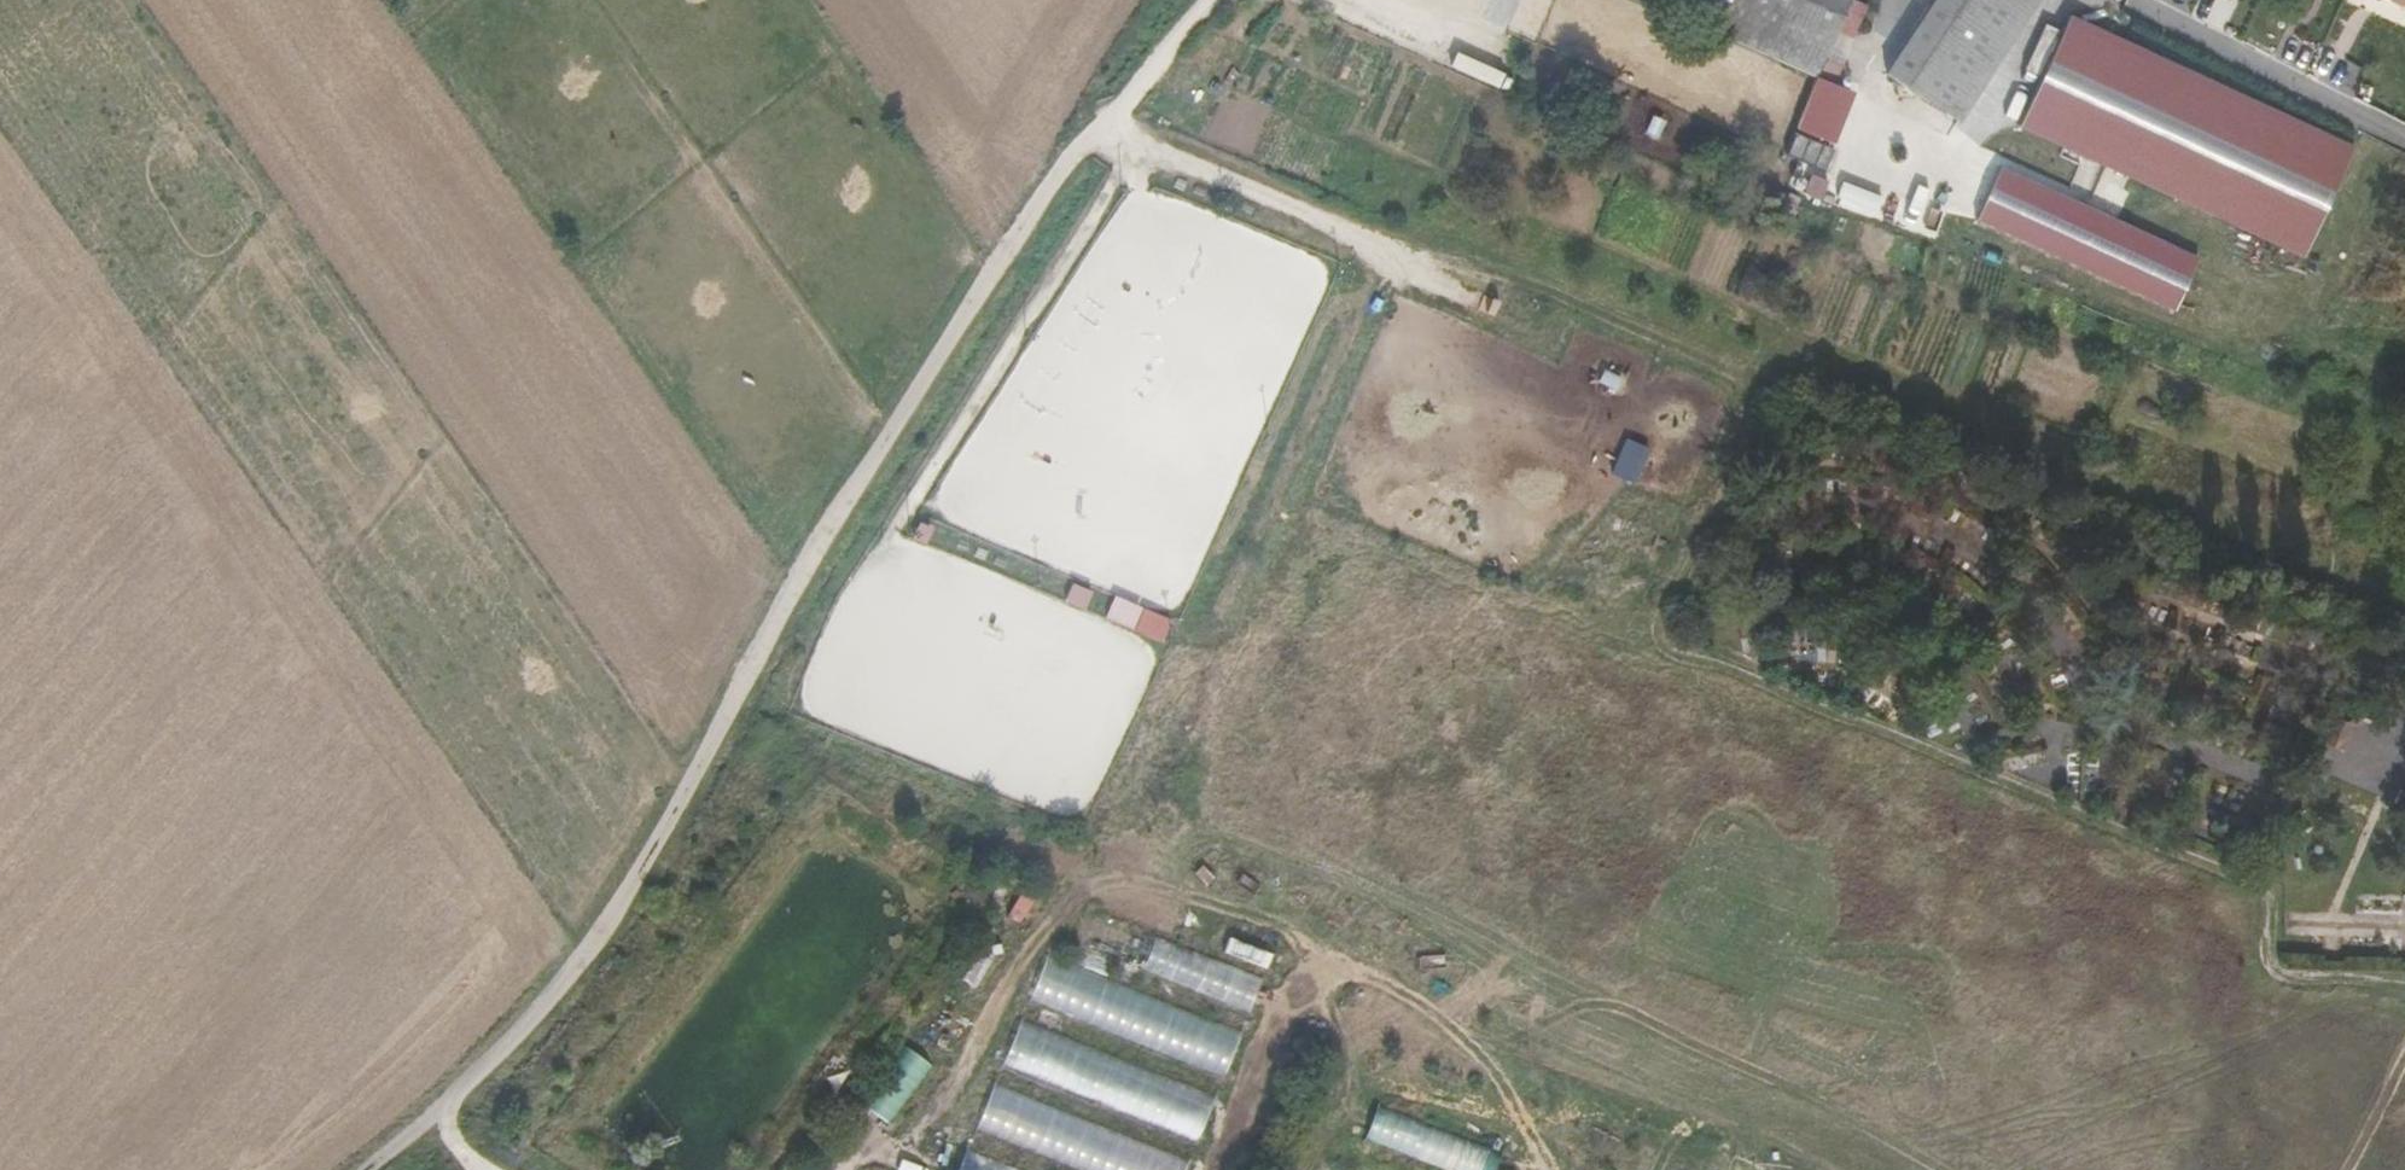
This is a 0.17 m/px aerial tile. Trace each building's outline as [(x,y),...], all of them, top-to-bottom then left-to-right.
[(1835,83),(1869,2),(1864,0),(1737,0),(1722,34),(1835,83)] [(1906,81),(1911,84),(1962,0),(1956,0),(1906,81)] [(2041,0),(1962,0),(1911,84),(1956,111),(1968,119),(2041,0)] [(2023,126),(2309,254),(2359,143),(2073,15),(2023,126)] [(1840,84),(1858,92),(1866,74),(1847,66),(1840,84)] [(1818,77),(1798,128),(1833,141),(1853,91),(1818,77)] [(1968,119),(1956,111),(1946,127),(1958,134),(1968,119)] [(2203,262),(2005,170),(1980,224),(2178,315),(2203,262)] [(1651,452),(1625,442),(1611,479),(1636,489),(1651,452)] [(1173,624),(1116,597),(1105,618),(1163,645),(1173,624)] [(1253,1002),(1264,969),(1095,916),(1084,950),(1253,1002)] [(1227,1073),(1244,1028),(1048,954),(1031,1000),(1227,1073)] [(1217,1086),(1018,1026),(1004,1071),(1204,1131),(1217,1086)] [(906,1044),(863,1101),(890,1122),(933,1064),(906,1044)] [(1090,1169),(1185,1169),(1191,1155),(993,1086),(978,1131),(1090,1169)] [(1456,1169),(1494,1169),(1502,1150),(1378,1104),(1366,1137),(1456,1169)] [(959,1169),(1016,1169),(966,1152),(959,1169)]
